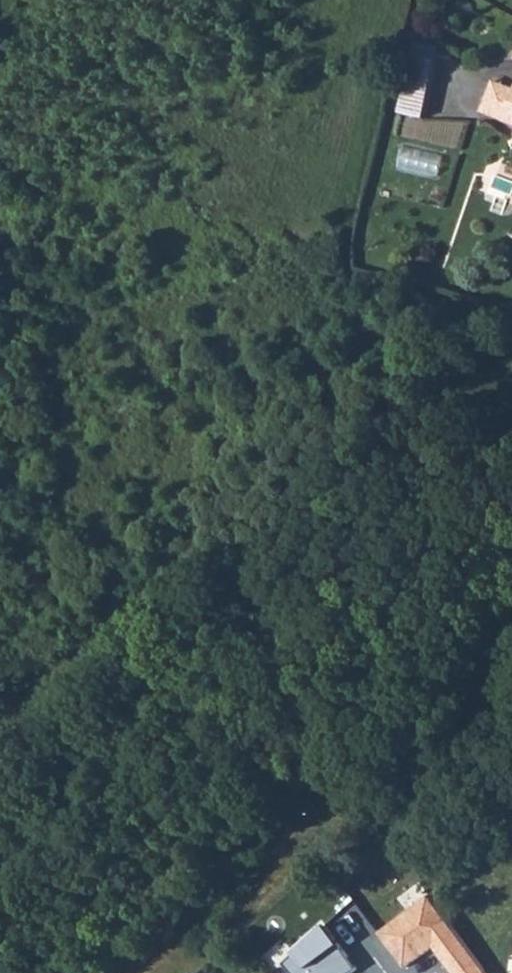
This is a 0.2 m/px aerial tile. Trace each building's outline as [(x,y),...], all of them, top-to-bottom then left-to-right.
[(401,114),(427,118),(438,46),(412,42),(401,114)] [(482,112),(511,123),(511,87),(494,81),(482,112)] [(439,177),(442,150),(403,146),(400,172),(439,177)] [(380,933),(406,968),(434,946),(454,972),(488,972),(430,896),(380,933)] [(287,963),(294,971),(291,972),(353,972),(357,970),(327,927),(287,963)]
